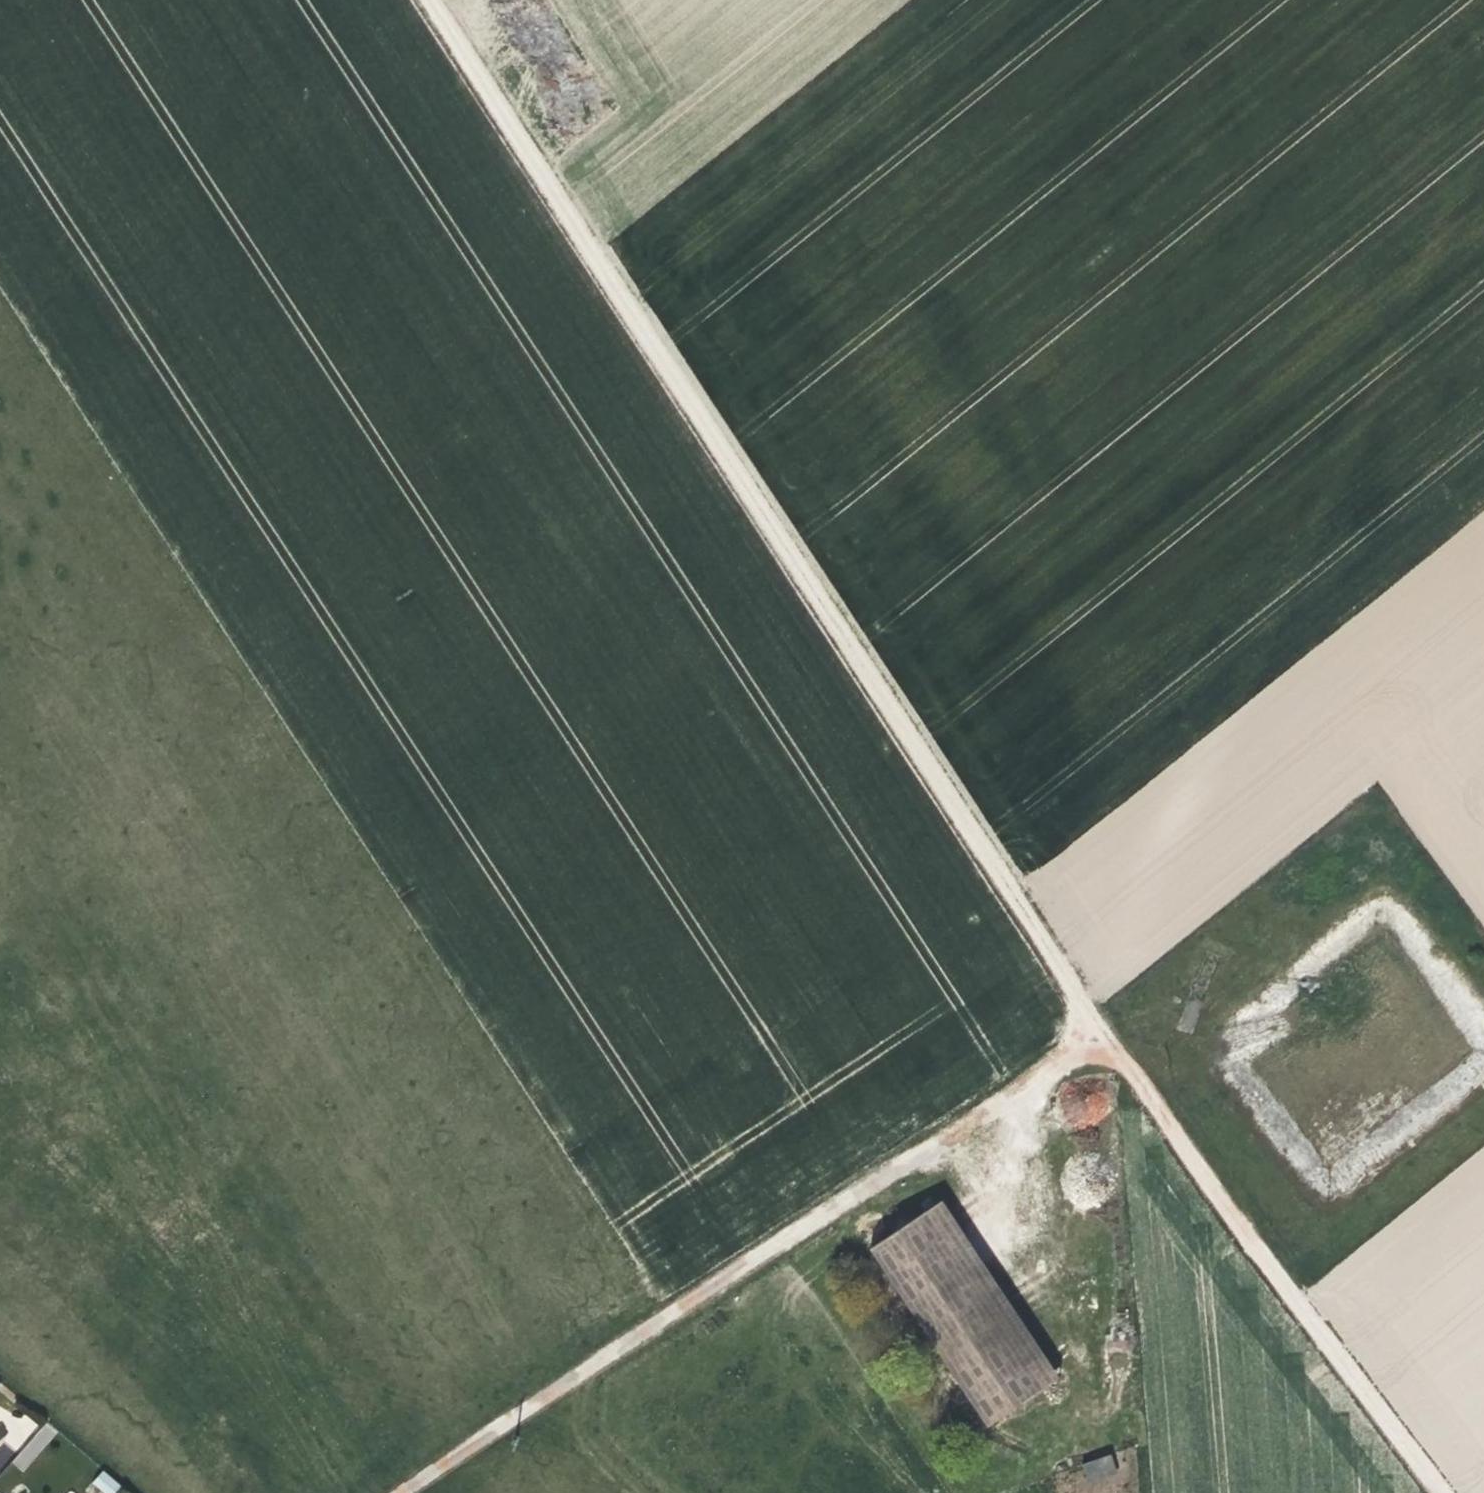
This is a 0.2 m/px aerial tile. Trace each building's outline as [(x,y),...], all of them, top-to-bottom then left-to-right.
[(1059,1378),(941,1200),(925,1211),(1043,1389),(1059,1378)] [(1043,1389),(925,1211),(870,1247),(987,1425),(1043,1389)] [(46,1423),(11,1461),(21,1471),(57,1433),(46,1423)] [(13,1453),(2,1443),(0,1446),(0,1467),(13,1453)] [(1086,1479),(1115,1470),(1111,1455),(1081,1463),(1086,1479)] [(121,1484),(101,1470),(92,1485),(104,1492),(115,1492),(121,1484)]
